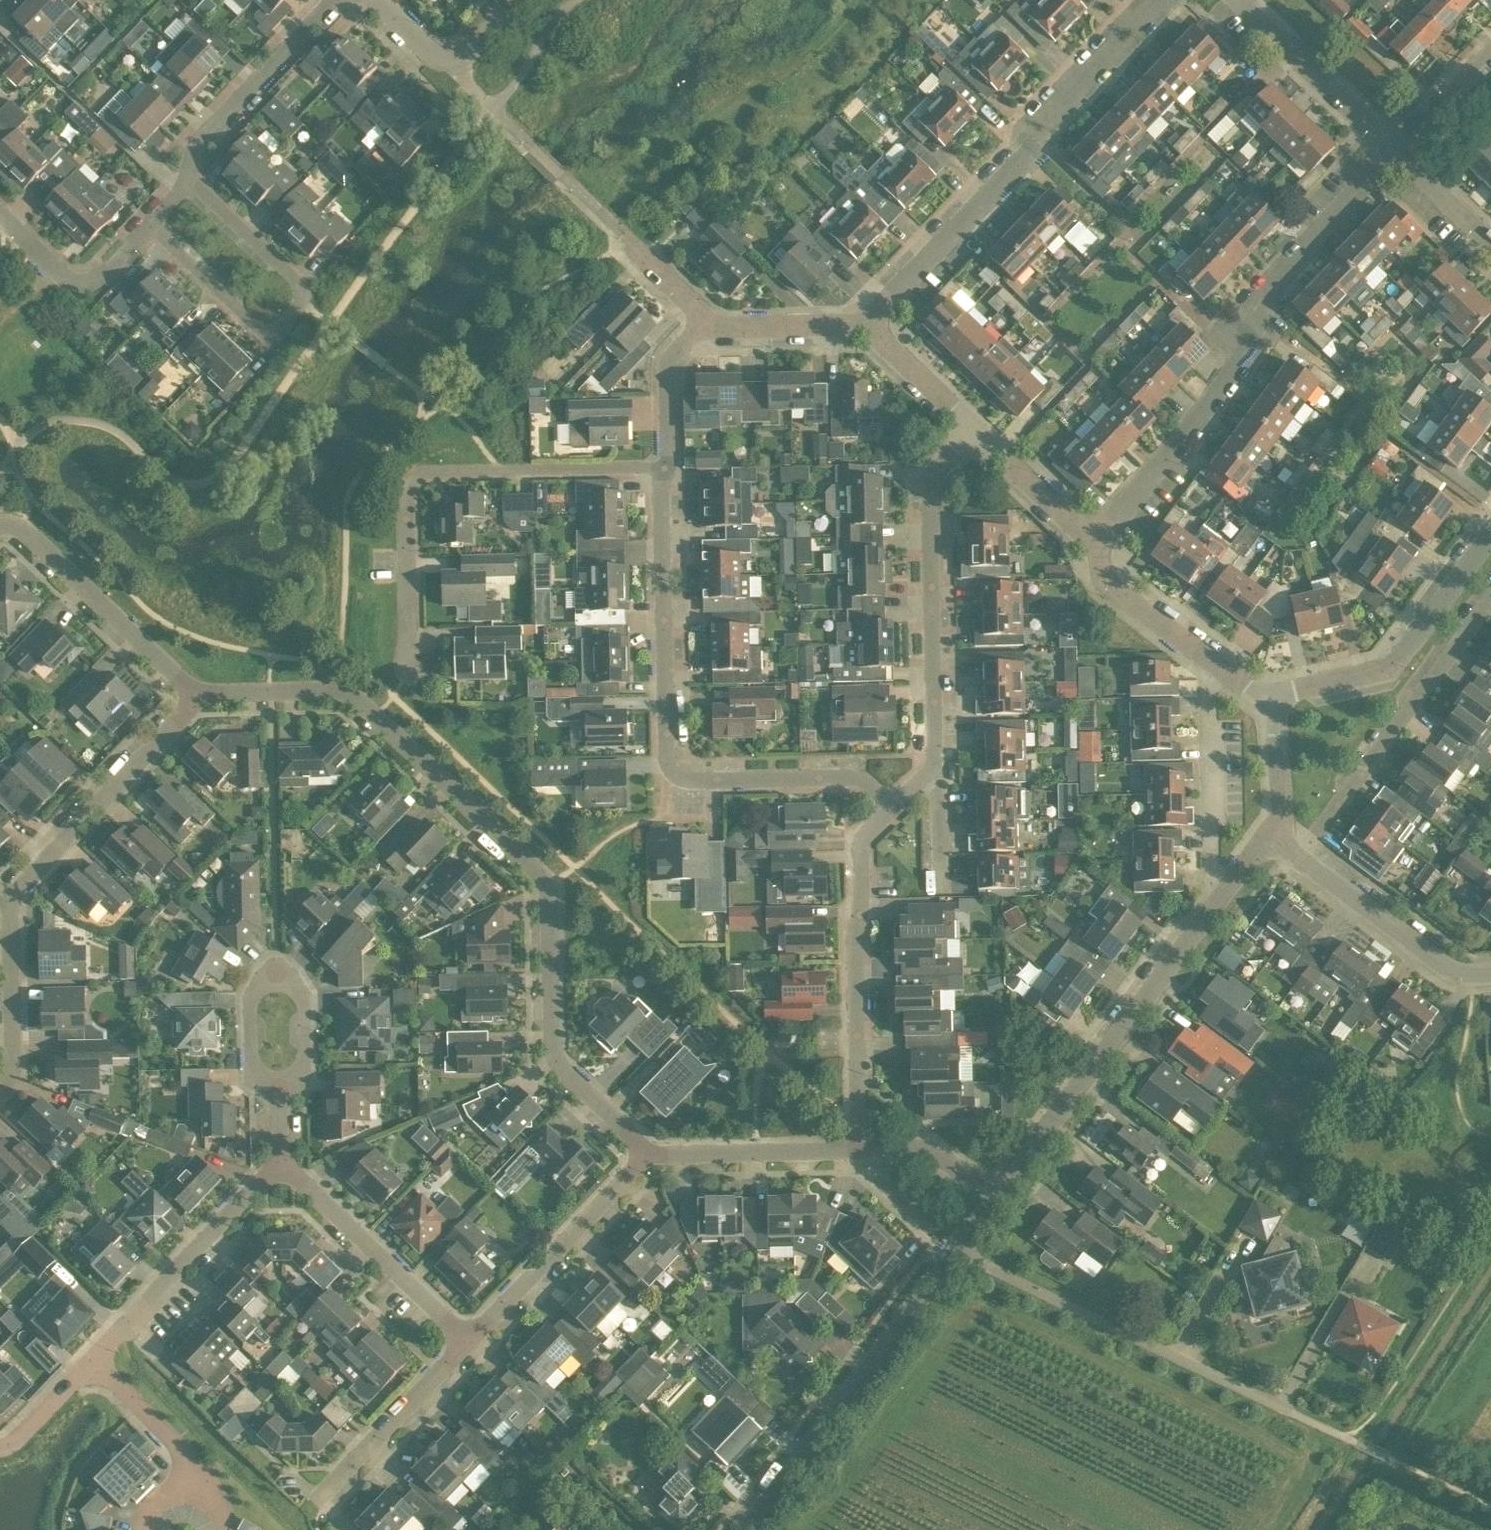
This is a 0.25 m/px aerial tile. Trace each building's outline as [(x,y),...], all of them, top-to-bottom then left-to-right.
[(78,2),(76,0),(31,0),(28,3),(64,37),(79,21),(69,11),(78,2)] [(244,10),(253,0),(234,0),(244,10)] [(254,1),(262,7),(255,14),(255,19),(262,25),(258,29),(267,38),(286,17),(277,9),(286,0),(255,0),(254,1)] [(975,2),(993,17),(1001,8),(991,0),(976,0),(975,2)] [(1071,27),(1043,0),(1029,0),(1020,9),(1015,3),(1006,13),(1030,36),(1039,28),(1055,44),(1071,27)] [(1071,27),(1087,11),(1075,0),(1043,0),(1071,27)] [(1349,11),(1338,0),(1324,0),(1320,4),(1338,22),(1349,11)] [(1382,10),(1372,0),(1369,0),(1366,4),(1377,14),(1382,10)] [(1382,10),(1389,3),(1391,0),(1372,0),(1382,10)] [(1457,16),(1441,0),(1415,0),(1412,3),(1423,14),(1442,32),(1441,32),(1444,35),(1448,35),(1455,27),(1455,22),(1453,21),(1457,16)] [(1477,1),(1477,0),(1441,0),(1457,16),(1465,7),(1468,9),(1472,9),(1477,3),(1477,1)] [(49,53),(64,37),(28,3),(12,20),(30,36),(21,45),(40,63),(49,53)] [(1425,50),(1441,32),(1442,32),(1423,14),(1407,31),(1406,32),(1425,50)] [(1361,44),(1372,33),(1354,16),(1343,27),(1361,44)] [(974,39),(1013,76),(1029,60),(1015,47),(1024,38),(1003,18),(994,27),(992,25),(976,41),(974,39)] [(172,44),(208,78),(223,62),(206,45),(215,36),(197,19),(172,44)] [(1406,32),(1407,31),(1397,21),(1388,30),(1398,40),(1389,48),(1408,67),(1425,50),(1406,32)] [(931,49),(939,40),(930,31),(929,32),(922,25),(914,34),(931,49)] [(80,75),(116,37),(106,28),(70,66),(80,75)] [(1176,44),(1204,70),(1218,55),(1230,66),(1238,56),(1217,35),(1208,44),(1191,28),(1176,44)] [(335,82),(362,53),(346,38),(335,48),(327,40),(300,68),(316,83),(325,73),(335,82)] [(1013,76),(974,39),(949,65),(972,85),(981,76),(998,92),(1013,76)] [(200,86),(208,78),(172,44),(157,60),(178,80),(169,89),(187,106),(203,90),(200,86)] [(1189,86),(1204,70),(1176,44),(1161,60),(1189,86)] [(362,53),(335,82),(344,90),(334,101),(350,116),(377,88),(368,79),(378,69),(362,53)] [(17,87),(34,68),(22,56),(4,75),(17,87)] [(1174,102),(1189,86),(1161,60),(1146,76),(1174,102)] [(935,107),(961,132),(977,115),(962,100),(970,91),(945,68),(938,75),(938,79),(940,81),(925,98),(934,107),(935,107)] [(1262,129),(1288,101),(1272,86),(1257,102),(1247,93),(1262,77),(1257,73),(1230,102),(1235,107),(1225,116),(1235,126),(1247,114),(1262,129)] [(1160,118),(1174,102),(1146,76),(1131,92),(1160,118)] [(187,106),(169,89),(160,98),(150,88),(134,104),(159,128),(168,119),(171,123),(187,106)] [(387,135),(414,106),(398,90),(387,101),(379,93),(352,121),(368,136),(378,126),(387,135)] [(1145,134),(1160,118),(1131,92),(1117,107),(1145,134)] [(1211,107),(1219,114),(1228,105),(1221,97),(1211,107)] [(271,119),(275,114),(279,111),(291,122),(286,128),(283,130),(292,138),(304,125),(274,98),(262,111),(271,119)] [(18,109),(10,101),(0,112),(0,129),(18,109)] [(1277,144),(1304,116),(1288,101),(1262,129),(1277,144)] [(145,144),(159,128),(134,104),(126,112),(123,109),(116,116),(109,109),(99,119),(118,136),(127,127),(145,144)] [(414,106),(387,135),(377,145),(402,168),(429,141),(420,132),(431,121),(414,106)] [(945,149),(961,132),(935,107),(934,107),(919,123),(911,116),(903,125),(924,145),(932,136),(945,149)] [(1130,149),(1145,134),(1117,107),(1102,123),(1130,149)] [(1210,124),(1219,114),(1211,107),(1202,116),(1210,124)] [(32,147),(15,132),(28,119),(18,109),(0,129),(9,137),(0,147),(0,167),(7,174),(32,147)] [(88,116),(78,126),(91,138),(101,128),(88,116)] [(1293,159),(1319,131),(1304,116),(1277,144),(1293,159)] [(1115,165),(1130,149),(1102,123),(1087,139),(1115,165)] [(1181,138),(1189,145),(1198,136),(1191,128),(1181,138)] [(1319,131),(1293,159),(1307,173),(1297,184),(1307,193),(1327,171),(1319,164),(1335,147),(1319,131)] [(241,192),(268,163),(259,155),(267,148),(250,132),(233,150),(241,159),(224,177),(241,192)] [(1189,145),(1181,138),(1181,139),(1175,133),(1167,142),(1180,155),(1189,145)] [(1101,180),(1115,165),(1087,139),(1072,155),(1087,170),(1079,177),(1102,198),(1111,189),(1101,180)] [(882,158),(921,195),(937,178),(920,162),(927,154),(918,145),(912,140),(903,149),(899,145),(894,145),(882,158)] [(52,178),(70,158),(53,142),(40,155),(32,147),(7,174),(24,190),(43,169),(52,178)] [(1490,175),(1490,148),(1487,143),(1465,166),(1483,183),(1490,175)] [(329,151),(318,163),(330,174),(341,162),(329,151)] [(1241,169),(1249,162),(1238,152),(1231,159),(1241,169)] [(921,195),(882,158),(867,174),(859,167),(853,173),(841,156),(835,162),(880,204),(888,195),(906,211),(921,195)] [(60,222),(97,183),(97,182),(94,185),(78,170),(81,167),(70,158),(52,178),(61,186),(42,206),(60,222)] [(1152,169),(1159,176),(1168,167),(1161,160),(1152,169)] [(330,174),(345,188),(356,176),(341,162),(330,174)] [(872,213),(880,204),(835,162),(832,166),(833,172),(837,176),(838,181),(849,191),(836,205),(836,211),(873,246),(889,229),(872,213)] [(268,163),(241,192),(257,208),(274,190),(283,198),(300,180),(284,164),(277,172),(268,163)] [(1149,186),(1159,176),(1152,169),(1142,179),(1149,186)] [(1253,179),(1263,189),(1270,182),(1260,172),(1253,179)] [(1263,189),(1253,179),(1253,180),(1250,177),(1226,202),(1236,212),(1237,212),(1264,238),(1280,222),(1263,206),(1271,198),(1263,190),(1263,189)] [(97,183),(60,222),(77,238),(96,218),(105,227),(124,208),(97,183)] [(295,243),(322,214),(313,206),(320,199),(304,183),(286,201),(295,210),(278,228),(295,243)] [(1191,198),(1199,205),(1208,196),(1200,188),(1191,198)] [(1034,208),(1062,235),(1078,219),(1087,228),(1095,220),(1073,199),(1066,207),(1050,191),(1034,208)] [(1199,205),(1191,198),(1176,213),(1183,220),(1190,214),(1207,230),(1215,221),(1199,205)] [(699,205),(686,218),(688,219),(705,236),(720,250),(702,269),(731,297),(753,274),(739,260),(748,251),(718,223),(700,206),(699,205)] [(1363,223),(1391,249),(1405,234),(1420,248),(1429,238),(1407,218),(1399,227),(1378,207),(1363,223)] [(1047,251),(1062,235),(1034,208),(1019,224),(1047,251)] [(858,262),(873,246),(836,211),(812,235),(832,254),(841,246),(858,262)] [(1250,254),(1264,238),(1237,212),(1236,212),(1222,227),(1250,254)] [(1168,236),(1183,220),(1176,213),(1170,219),(1161,229),(1168,236)] [(322,214),(295,243),(311,259),(328,241),(337,249),(354,231),(337,215),(330,222),(322,214)] [(1376,265),(1391,249),(1363,223),(1348,239),(1376,265)] [(1032,266),(1047,251),(1019,224),(1004,239),(1032,266)] [(822,266),(832,256),(804,230),(805,229),(801,225),(800,226),(783,244),(795,255),(781,270),(806,294),(817,282),(821,285),(831,274),(822,266)] [(1235,269),(1250,254),(1222,227),(1207,243),(1235,269)] [(1017,282),(1032,266),(1004,239),(989,255),(1017,282)] [(1361,281),(1376,265),(1348,239),(1333,255),(1336,258),(1337,258),(1361,281)] [(1220,285),(1235,269),(1207,243),(1192,259),(1220,285)] [(1365,284),(1361,281),(1337,258),(1336,258),(1322,274),(1349,300),(1365,284)] [(1204,301),(1220,285),(1192,259),(1177,275),(1166,264),(1156,273),(1179,295),(1188,285),(1204,301)] [(1069,272),(1077,279),(1085,271),(1078,263),(1069,272)] [(1434,306),(1460,278),(1444,263),(1420,289),(1418,291),(1434,306)] [(149,319),(176,290),(158,273),(153,278),(144,270),(110,306),(119,314),(130,302),(149,319)] [(1067,289),(1077,279),(1069,272),(1059,282),(1067,289)] [(1335,316),(1349,300),(1322,274),(1307,289),(1335,316)] [(1449,321),(1476,293),(1460,278),(1434,306),(1449,321)] [(936,349),(967,316),(951,301),(961,290),(951,281),(930,303),(939,313),(925,328),(936,339),(931,344),(936,349)] [(1418,291),(1420,289),(1414,283),(1405,292),(1411,298),(1418,291)] [(1006,306),(1013,298),(1003,288),(996,296),(1006,306)] [(1320,331),(1335,316),(1307,289),(1292,306),(1309,322),(1300,331),(1321,352),(1331,341),(1320,331)] [(176,290),(149,319),(167,337),(163,341),(171,349),(194,325),(186,318),(195,308),(176,290)] [(1402,308),(1411,298),(1405,292),(1395,302),(1402,308)] [(1449,321),(1451,322),(1443,330),(1458,344),(1490,310),(1490,308),(1476,293),(1449,321)] [(594,303),(564,335),(580,349),(602,326),(603,328),(612,336),(614,338),(640,311),(622,294),(604,313),(596,305),(594,303)] [(1046,312),(1055,301),(1047,294),(1038,305),(1046,312)] [(1013,298),(1006,306),(1015,314),(1022,306),(1013,298)] [(1166,340),(1194,366),(1209,349),(1193,335),(1199,328),(1177,307),(1168,317),(1179,326),(1166,340)] [(612,336),(604,346),(616,357),(622,364),(657,328),(640,311),(614,338),(612,336)] [(1031,342),(1044,328),(1027,312),(1017,323),(1026,331),(1023,335),(1031,342)] [(1376,325),(1383,332),(1393,323),(1385,315),(1376,325)] [(957,359),(983,331),(967,316),(936,349),(941,353),(946,348),(957,359)] [(1120,326),(1128,334),(1136,326),(1128,318),(1120,326)] [(1406,338),(1415,328),(1407,321),(1398,331),(1406,338)] [(1374,342),(1383,332),(1376,325),(1367,335),(1374,342)] [(205,373),(233,344),(214,326),(205,336),(197,328),(174,352),(183,360),(187,356),(205,373)] [(1113,349),(1128,334),(1120,326),(1105,341),(1113,349)] [(1044,328),(1031,342),(1039,350),(1053,336),(1044,328)] [(968,378),(998,346),(983,331),(957,359),(966,367),(961,372),(968,378)] [(1490,371),(1490,366),(1484,359),(1490,352),(1490,345),(1481,335),(1456,360),(1479,383),(1490,371)] [(1420,352),(1427,345),(1419,337),(1411,344),(1420,352)] [(1180,381),(1194,366),(1166,340),(1152,355),(1180,381)] [(1102,360),(1113,349),(1105,341),(1094,352),(1102,360)] [(233,344),(205,373),(224,391),(220,395),(228,403),(255,375),(247,367),(252,362),(233,344)] [(1427,345),(1420,352),(1431,362),(1438,355),(1427,345)] [(988,388),(1014,361),(998,346),(968,378),(974,384),(979,379),(988,388)] [(1165,397),(1180,381),(1152,355),(1137,371),(1165,397)] [(999,408),(1030,375),(1014,361),(988,388),(999,398),(994,404),(999,408)] [(1276,381),(1306,403),(1319,385),(1289,363),(1276,381)] [(132,369),(122,379),(132,390),(133,390),(143,380),(132,369)] [(609,395),(625,377),(617,369),(600,386),(609,395)] [(1079,383),(1087,390),(1097,378),(1090,371),(1079,383)] [(1148,415),(1149,415),(1165,397),(1137,371),(1121,389),(1128,395),(1148,415)] [(1030,375),(999,408),(1005,414),(1010,409),(1020,418),(1034,403),(1042,410),(1063,387),(1053,377),(1043,388),(1030,375)] [(793,377),(793,412),(806,412),(806,426),(829,426),(829,405),(815,405),(815,376),(793,377)] [(148,377),(134,391),(144,400),(158,386),(148,377)] [(757,424),(757,400),(743,400),(743,377),(720,378),(721,413),(719,413),(719,428),(743,428),(743,425),(757,424)] [(781,412),(793,412),(793,377),(770,377),(770,400),(757,400),(757,424),(770,424),(770,428),(781,428),(781,412)] [(708,413),(719,413),(721,413),(720,378),(698,378),(699,413),(697,413),(697,428),(708,428),(708,413)] [(529,399),(544,398),(543,380),(527,381),(529,399)] [(1293,420),(1306,403),(1276,381),(1263,398),(1293,420)] [(833,439),(859,439),(859,421),(869,421),(868,383),(844,384),(844,409),(832,409),(833,439)] [(1072,405),(1087,390),(1079,383),(1064,398),(1072,405)] [(1406,403),(1414,409),(1422,398),(1414,392),(1406,403)] [(1484,434),(1490,425),(1490,411),(1466,393),(1453,411),(1484,434)] [(1156,422),(1149,415),(1148,415),(1128,395),(1112,413),(1140,439),(1156,422)] [(1064,413),(1072,405),(1064,398),(1056,406),(1064,413)] [(1281,437),(1293,420),(1263,398),(1251,416),(1281,437)] [(569,422),(570,445),(573,449),(588,449),(592,446),(630,445),(629,420),(617,420),(617,414),(613,414),(613,403),(571,404),(571,422),(569,422)] [(1414,409),(1406,403),(1398,414),(1412,424),(1420,413),(1414,409)] [(1472,451),(1484,434),(1453,411),(1440,428),(1472,451)] [(1126,455),(1140,439),(1112,413),(1097,428),(1126,455)] [(1269,455),(1281,437),(1251,416),(1238,433),(1269,455)] [(1111,470),(1126,455),(1097,428),(1083,444),(1111,470)] [(1459,469),(1472,451),(1440,428),(1427,446),(1459,469)] [(1320,439),(1328,445),(1335,435),(1327,429),(1320,439)] [(1256,472),(1269,455),(1238,433),(1226,450),(1256,472)] [(813,435),(814,461),(828,460),(827,434),(813,435)] [(1320,456),(1328,445),(1320,439),(1312,450),(1320,456)] [(829,460),(845,460),(845,441),(830,441),(829,460)] [(889,444),(880,444),(882,463),(890,462),(889,444)] [(1096,487),(1111,470),(1083,444),(1069,459),(1057,447),(1047,456),(1070,478),(1077,469),(1096,487)] [(1243,490),(1256,472),(1226,450),(1213,468),(1243,490)] [(698,471),(722,470),(722,454),(698,455),(698,471)] [(1294,473),(1303,479),(1310,469),(1302,463),(1294,473)] [(1414,479),(1402,495),(1411,501),(1441,523),(1454,505),(1424,483),(1422,485),(1419,482),(1427,471),(1419,465),(1410,476),(1414,479)] [(781,466),(781,482),(810,482),(810,466),(781,466)] [(825,504),(891,502),(891,491),(884,491),(883,480),(861,480),(860,467),(837,468),(837,485),(832,485),(825,492),(825,504)] [(703,506),(751,505),(751,485),(758,484),(758,470),(733,470),(734,484),(703,484),(703,506)] [(1294,490),(1303,479),(1294,473),(1286,484),(1294,490)] [(1071,502),(1080,494),(1067,480),(1058,489),(1071,502)] [(587,518),(627,517),(627,494),(601,494),(600,482),(577,482),(577,504),(587,504),(587,518)] [(502,495),(503,518),(506,525),(509,529),(512,530),(517,532),(533,532),(533,517),(533,506),(533,494),(517,494),(502,495)] [(444,545),(474,544),(473,518),(485,518),(484,496),(459,497),(459,509),(443,509),(444,545)] [(1387,509),(1379,520),(1403,538),(1410,528),(1428,541),(1441,523),(1411,501),(1398,518),(1395,515),(1387,509)] [(838,540),(862,539),(862,526),(884,526),(884,514),(891,514),(891,502),(825,504),(826,511),(833,518),(838,518),(838,540)] [(751,505),(703,506),(703,529),(734,528),(735,542),(759,541),(759,526),(751,526),(751,505)] [(533,506),(533,517),(547,517),(547,506),(533,506)] [(1172,571),(1194,540),(1176,527),(1184,516),(1173,507),(1155,532),(1166,540),(1154,558),(1172,571)] [(627,517),(587,518),(587,532),(578,532),(578,554),(602,554),(601,541),(627,541),(627,517)] [(971,549),(1011,548),(1010,517),(961,518),(962,535),(971,535),(971,549)] [(1374,532),(1360,552),(1370,558),(1400,579),(1414,561),(1395,548),(1403,538),(1379,520),(1371,530),(1374,532)] [(1234,539),(1261,559),(1274,542),(1247,522),(1234,539)] [(850,575),(893,574),(892,563),(885,563),(885,551),(862,552),(862,539),(838,540),(838,552),(833,552),(833,574),(850,573),(850,575)] [(781,563),(794,562),(794,540),(781,540),(781,563)] [(1194,540),(1172,571),(1190,584),(1212,553),(1194,540)] [(704,578),(750,577),(750,575),(741,576),(740,555),(750,555),(750,542),(727,542),(727,555),(704,555),(704,578)] [(1011,548),(971,549),(970,563),(962,563),(963,580),(1012,579),(1011,548)] [(1346,564),(1340,572),(1346,581),(1360,604),(1372,587),(1386,597),(1387,598),(1400,579),(1370,558),(1360,552),(1350,566),(1346,564)] [(459,572),(444,573),(445,607),(469,606),(470,622),(502,621),(502,601),(487,601),(486,584),(491,584),(491,577),(515,576),(514,554),(490,555),(490,557),(490,572),(486,572),(461,572),(459,572)] [(591,590),(628,589),(628,567),(598,568),(598,554),(577,555),(577,568),(586,568),(586,570),(591,569),(591,590)] [(1228,613),(1250,581),(1232,568),(1210,600),(1228,613)] [(1340,572),(1331,574),(1333,584),(1346,581),(1340,572)] [(840,612),(848,611),(859,611),(863,611),(863,598),(886,598),(886,586),(893,586),(893,574),(850,575),(850,589),(839,589),(840,612)] [(8,577),(0,585),(0,625),(9,633),(37,605),(26,595),(26,591),(22,587),(18,587),(8,577)] [(729,614),(737,614),(760,613),(760,608),(750,599),(750,577),(704,578),(705,601),(728,600),(729,614)] [(1268,594),(1250,581),(1228,613),(1246,626),(1258,608),(1273,619),(1277,601),(1268,594)] [(1280,598),(1282,586),(1275,581),(1269,589),(1280,598)] [(812,604),(811,583),(799,583),(800,605),(812,604)] [(1282,586),(1280,598),(1294,594),(1291,584),(1282,586)] [(984,617),(1025,616),(1024,585),(975,587),(976,603),(984,603),(984,617)] [(575,626),(599,626),(599,612),(629,611),(628,589),(591,590),(591,611),(575,611),(575,626)] [(1315,595),(1324,632),(1347,627),(1338,590),(1315,595)] [(1302,638),(1324,632),(1315,595),(1293,600),(1302,638)] [(551,625),(550,608),(535,608),(536,625),(551,625)] [(841,648),(894,646),(894,624),(859,625),(859,611),(848,611),(848,624),(837,624),(837,646),(841,646),(841,648)] [(714,650),(761,649),(761,648),(750,648),(750,626),(760,626),(760,613),(737,614),(737,627),(713,627),(714,650)] [(1025,616),(984,617),(985,631),(976,631),(976,648),(1026,647),(1025,616)] [(60,635),(46,622),(11,659),(25,671),(39,656),(55,671),(65,661),(69,665),(84,650),(64,631),(60,635)] [(582,663),(630,662),(630,639),(610,640),(609,626),(599,626),(575,626),(576,639),(581,639),(582,663)] [(458,679),(505,678),(505,646),(521,645),(521,629),(490,629),(490,641),(458,642),(458,679)] [(1478,661),(1490,671),(1490,644),(1478,661)] [(894,646),(841,648),(842,669),(832,669),(833,683),(870,682),(870,669),(895,669),(894,646)] [(1077,659),(1077,648),(1061,649),(1062,659),(1077,659)] [(761,649),(714,650),(714,673),(738,672),(738,685),(761,685),(761,649)] [(986,685),(1026,685),(1025,654),(977,655),(977,672),(986,672),(986,685)] [(546,699),(603,698),(603,684),(630,684),(630,662),(582,663),(582,685),(577,685),(577,689),(546,689),(546,699)] [(799,666),(799,681),(814,681),(814,666),(799,666)] [(1172,680),(1172,666),(1132,666),(1133,698),(1181,697),(1181,680),(1172,680)] [(133,697),(111,675),(90,697),(81,688),(64,705),(80,720),(89,710),(106,726),(115,716),(124,716),(124,706),(133,697)] [(546,697),(546,681),(529,681),(529,697),(546,697)] [(797,700),(797,685),(775,685),(775,691),(785,691),(785,700),(797,700)] [(1026,685),(986,685),(986,699),(978,699),(978,716),(1026,715),(1026,685)] [(1489,701),(1469,686),(1466,690),(1463,688),(1460,689),(1452,699),(1452,702),(1456,705),(1455,706),(1458,709),(1459,708),(1487,729),(1490,732),(1490,698),(1489,701)] [(833,727),(833,744),(848,743),(878,743),(878,730),(896,730),(895,703),(895,701),(889,701),(889,688),(835,689),(835,704),(835,712),(846,712),(846,727),(833,727)] [(9,703),(8,703),(4,689),(0,691),(0,706),(9,703)] [(716,739),(756,738),(756,715),(776,715),(776,691),(752,691),(752,707),(715,708),(716,739)] [(603,698),(546,699),(547,717),(551,722),(587,721),(588,747),(628,746),(627,712),(604,713),(604,699),(603,699),(603,698)] [(1133,732),(1173,731),(1173,717),(1182,717),(1181,700),(1133,701),(1133,732)] [(1490,745),(1490,732),(1487,729),(1459,708),(1458,709),(1444,727),(1464,742),(1457,752),(1475,765),(1475,764),(1486,772),(1490,765),(1490,761),(1483,755),(1490,745)] [(988,754),(1027,753),(1027,722),(978,723),(978,740),(987,740),(988,754)] [(1173,731),(1133,732),(1134,762),(1183,761),(1182,744),(1174,745),(1173,731)] [(293,743),(279,743),(280,779),(285,779),(286,788),(302,787),(302,779),(308,779),(348,778),(348,769),(343,765),(354,755),(333,735),(325,742),(300,743),(293,743)] [(222,741),(219,739),(211,747),(205,741),(186,762),(215,789),(230,773),(234,777),(243,777),(243,789),(259,789),(259,753),(243,754),(243,741),(222,741)] [(22,766),(54,796),(79,770),(47,740),(22,766)] [(1475,765),(1457,752),(1450,761),(1430,747),(1416,765),(1413,763),(1445,787),(1457,770),(1466,777),(1475,765)] [(1080,762),(1098,762),(1098,749),(1080,749),(1080,762)] [(1027,753),(988,754),(988,767),(979,768),(979,785),(1028,783),(1027,753)] [(22,766),(22,767),(9,754),(0,763),(0,779),(5,784),(0,789),(0,794),(29,822),(54,796),(22,766)] [(580,758),(531,759),(532,788),(544,788),(551,780),(580,779),(581,787),(587,787),(587,810),(607,810),(607,806),(627,806),(626,776),(610,777),(607,773),(606,762),(580,762),(580,758)] [(1444,788),(1445,787),(1413,763),(1398,782),(1418,797),(1411,807),(1419,813),(1420,813),(1429,820),(1442,802),(1433,795),(1441,785),(1444,788)] [(1080,764),(1080,788),(1094,789),(1094,764),(1080,764)] [(1147,796),(1187,795),(1186,781),(1195,781),(1195,764),(1146,765),(1147,796)] [(402,798),(381,778),(372,788),(369,785),(350,804),(373,826),(366,833),(378,845),(399,823),(391,815),(391,809),(402,798)] [(1060,818),(1079,817),(1077,784),(1058,785),(1060,818)] [(187,803),(168,786),(150,805),(159,813),(154,818),(181,844),(191,833),(184,826),(194,816),(205,827),(217,815),(195,795),(187,803)] [(1026,794),(1026,790),(970,791),(970,809),(979,808),(979,822),(1019,821),(1033,821),(1033,818),(1035,818),(1034,794),(1026,794)] [(1187,795),(1147,796),(1147,827),(1196,826),(1196,809),(1187,809),(1187,795)] [(1419,813),(1411,807),(1404,802),(1396,812),(1377,798),(1364,816),(1401,844),(1401,843),(1414,826),(1411,825),(1419,813)] [(1490,812),(1490,805),(1484,800),(1476,811),(1486,818),(1490,812)] [(797,836),(816,836),(826,835),(825,807),(788,808),(788,821),(770,821),(771,851),(797,850),(797,836)] [(1404,846),(1401,843),(1401,844),(1364,816),(1351,835),(1368,847),(1360,857),(1379,871),(1387,861),(1391,864),(1404,846)] [(1019,821),(979,822),(979,836),(970,836),(971,853),(1019,852),(1019,821)] [(449,843),(427,822),(414,835),(404,826),(378,853),(400,874),(409,864),(419,874),(449,843)] [(11,839),(0,828),(0,850),(11,839)] [(1058,834),(1059,851),(1077,851),(1076,829),(1060,829),(1060,834),(1058,834)] [(147,850),(126,830),(105,851),(134,879),(145,868),(156,878),(175,858),(156,840),(147,850)] [(257,831),(232,832),(233,845),(258,844),(257,831)] [(1136,863),(1176,862),(1176,848),(1184,848),(1184,831),(1136,832),(1136,863)] [(678,832),(653,833),(654,881),(701,880),(701,908),(724,908),(723,878),(723,854),(713,854),(705,854),(704,840),(678,840),(678,832)] [(1476,882),(1488,865),(1465,849),(1453,865),(1476,882)] [(725,883),(747,883),(747,868),(768,867),(768,852),(724,852),(725,883)] [(827,865),(811,866),(788,866),(788,854),(771,855),(772,882),(787,882),(787,896),(827,896),(827,865)] [(197,874),(179,857),(168,870),(186,886),(197,874)] [(1020,859),(971,860),(971,875),(971,877),(980,877),(980,891),(1019,890),(1020,890),(1020,887),(1030,887),(1030,859),(1020,859)] [(410,896),(394,913),(403,921),(423,900),(430,906),(439,897),(454,912),(455,913),(472,896),(480,903),(491,890),(484,883),(484,882),(462,861),(441,883),(431,874),(425,880),(410,896)] [(1176,862),(1136,863),(1137,894),(1185,892),(1185,876),(1176,876),(1176,862)] [(239,950),(260,928),(258,864),(228,865),(228,874),(222,879),(220,883),(218,889),(217,893),(218,898),(219,903),(223,908),(225,911),(229,913),(229,917),(217,929),(239,950)] [(102,889),(82,870),(63,890),(66,893),(56,903),(73,918),(82,909),(90,916),(102,903),(115,916),(131,899),(111,880),(102,889)] [(375,889),(394,907),(405,896),(387,878),(375,889)] [(303,912),(293,922),(309,937),(312,940),(322,930),(331,938),(355,913),(353,911),(371,893),(361,883),(343,901),(337,896),(330,904),(319,895),(316,899),(309,898),(302,905),(303,912)] [(1461,911),(1477,922),(1481,916),(1490,923),(1490,883),(1484,892),(1478,888),(1461,911)] [(1100,922),(1129,943),(1144,924),(1124,909),(1131,900),(1112,885),(1090,914),(1100,922)] [(364,917),(379,900),(371,892),(356,909),(364,917)] [(174,917),(185,906),(175,896),(165,907),(174,917)] [(960,911),(982,911),(982,899),(960,899),(960,911)] [(209,928),(216,921),(194,900),(187,907),(209,928)] [(1285,943),(1306,913),(1289,900),(1273,921),(1262,913),(1247,934),(1258,942),(1267,930),(1282,941),(1285,943)] [(896,942),(947,941),(947,940),(956,940),(956,922),(956,905),(930,905),(931,917),(902,918),(902,941),(896,942)] [(1018,906),(1003,913),(1011,930),(1027,922),(1018,906)] [(729,909),(729,928),(744,928),(744,909),(729,909)] [(810,921),(810,910),(770,910),(770,934),(789,934),(789,953),(824,952),(824,920),(810,921)] [(500,934),(500,924),(494,912),(470,922),(471,963),(511,962),(510,934),(500,934)] [(1296,988),(1311,967),(1300,959),(1302,956),(1324,926),(1306,913),(1285,943),(1282,941),(1274,952),(1294,967),(1285,979),(1296,988)] [(1051,914),(1044,923),(1065,937),(1071,928),(1051,914)] [(1115,963),(1129,943),(1100,922),(1088,939),(1078,931),(1068,943),(1088,958),(1095,948),(1115,963)] [(342,989),(364,988),(363,954),(376,939),(360,924),(325,961),(342,976),(342,989)] [(220,982),(230,966),(222,962),(229,950),(199,932),(173,974),(191,985),(194,980),(202,984),(208,974),(220,982)] [(72,948),(71,933),(41,933),(42,981),(87,980),(86,948),(72,948)] [(924,978),(949,977),(949,975),(963,975),(963,959),(947,959),(947,941),(896,942),(897,966),(923,966),(924,978)] [(1080,967),(1088,958),(1068,943),(1059,955),(1069,963),(1057,980),(1086,1001),(1100,982),(1080,967)] [(1342,986),(1364,956),(1346,943),(1322,976),(1311,967),(1296,988),(1307,996),(1317,983),(1332,995),(1340,984),(1342,986)] [(1224,949),(1218,957),(1234,969),(1240,962),(1224,949)] [(1354,1031),(1361,1021),(1369,1010),(1358,1002),(1382,969),(1364,956),(1342,986),(1351,992),(1347,997),(1356,1004),(1342,1022),(1354,1031)] [(122,981),(135,981),(134,962),(121,962),(122,981)] [(498,989),(498,974),(455,975),(439,976),(440,990),(455,990),(455,995),(460,999),(469,999),(470,1010),(462,1011),(462,1022),(492,1021),(492,1016),(508,1015),(507,989),(498,989)] [(768,1021),(811,1020),(811,1005),(825,1005),(824,975),(785,976),(785,1005),(767,1005),(768,1021)] [(897,1014),(951,1013),(941,1013),(941,992),(950,992),(949,977),(924,978),(921,978),(921,990),(897,990),(897,1014)] [(1240,1044),(1256,1022),(1242,1012),(1251,1001),(1221,978),(1204,1001),(1227,1018),(1219,1028),(1240,1044)] [(1071,1020),(1086,1001),(1057,980),(1044,996),(1034,989),(1025,1001),(1044,1015),(1051,1006),(1071,1020)] [(125,982),(125,989),(125,996),(129,996),(136,997),(136,996),(136,984),(136,982),(125,982)] [(1400,1028),(1422,999),(1404,985),(1390,1004),(1379,996),(1369,1010),(1361,1021),(1370,1028),(1381,1013),(1398,1027),(1400,1028)] [(394,1006),(416,1006),(416,989),(394,990),(394,1006)] [(47,1004),(45,1004),(46,1031),(59,1030),(59,1041),(84,1040),(84,1030),(86,1029),(86,1021),(85,990),(63,990),(63,1003),(47,1004)] [(218,1022),(217,994),(156,995),(173,1012),(178,1012),(179,1050),(218,1049),(222,1037),(222,1022),(218,1022)] [(634,1005),(622,994),(614,1002),(612,1000),(602,1000),(595,1007),(595,1017),(590,1027),(597,1034),(593,1038),(612,1056),(633,1035),(644,1046),(665,1025),(639,1000),(634,1005)] [(1400,1028),(1398,1027),(1391,1037),(1419,1059),(1436,1036),(1428,1029),(1440,1013),(1422,999),(1400,1028)] [(340,1051),(390,1050),(389,1000),(339,1001),(340,1051)] [(931,1050),(937,1049),(959,1049),(959,1034),(951,1034),(951,1013),(897,1014),(897,1015),(905,1015),(906,1038),(930,1038),(931,1050)] [(1211,1048),(1189,1032),(1174,1052),(1191,1064),(1184,1074),(1222,1100),(1237,1081),(1239,1082),(1252,1063),(1240,1054),(1219,1038),(1211,1048)] [(473,1045),(473,1033),(449,1033),(449,1049),(460,1049),(461,1074),(503,1073),(503,1044),(473,1045)] [(419,1053),(433,1053),(433,1037),(419,1037),(419,1053)] [(101,1090),(100,1065),(113,1065),(113,1041),(71,1042),(71,1055),(59,1055),(60,1083),(83,1083),(83,1090),(101,1090)] [(667,1109),(706,1068),(677,1041),(661,1057),(670,1065),(647,1089),(667,1109)] [(959,1085),(959,1083),(958,1064),(961,1064),(961,1049),(959,1049),(937,1049),(937,1061),(912,1062),(913,1087),(925,1086),(959,1085)] [(1384,1075),(1372,1066),(1365,1075),(1377,1084),(1384,1075)] [(211,1086),(211,1070),(183,1071),(183,1088),(192,1088),(193,1120),(196,1119),(196,1124),(202,1129),(206,1129),(206,1138),(236,1138),(235,1107),(233,1107),(232,1104),(226,1098),(223,1098),(223,1086),(211,1086)] [(328,1102),(326,1102),(327,1116),(331,1116),(331,1124),(327,1124),(327,1144),(340,1143),(358,1135),(358,1123),(371,1123),(370,1105),(381,1105),(383,1105),(383,1103),(383,1095),(382,1074),(359,1075),(339,1075),(336,1075),(336,1076),(336,1089),(336,1095),(330,1095),(330,1101),(330,1102),(328,1102)] [(1180,1092),(1158,1075),(1140,1098),(1173,1122),(1181,1111),(1203,1128),(1220,1105),(1205,1094),(1188,1081),(1180,1092)] [(925,1086),(926,1110),(950,1109),(951,1121),(975,1121),(974,1083),(959,1083),(959,1085),(925,1086)] [(1001,1085),(1002,1120),(1014,1120),(1013,1084),(1001,1085)] [(1297,1119),(1304,1098),(1276,1088),(1268,1109),(1297,1119)] [(528,1099),(518,1090),(500,1109),(497,1106),(495,1109),(484,1098),(464,1107),(469,1117),(485,1133),(494,1123),(512,1140),(541,1111),(538,1108),(538,1099),(528,1099)] [(58,1116),(43,1101),(23,1123),(50,1148),(62,1135),(73,1146),(87,1131),(64,1110),(58,1116)] [(120,1135),(126,1120),(96,1109),(90,1123),(120,1135)] [(433,1129),(450,1122),(444,1109),(427,1116),(433,1129)] [(1139,1136),(1128,1127),(1113,1147),(1142,1169),(1162,1143),(1144,1130),(1139,1136)] [(568,1148),(548,1128),(530,1147),(550,1166),(545,1171),(566,1191),(593,1162),(573,1143),(568,1148)] [(187,1158),(192,1145),(172,1137),(167,1150),(187,1158)] [(437,1163),(450,1149),(439,1138),(426,1152),(435,1161),(437,1163)] [(5,1142),(0,1147),(0,1178),(12,1189),(32,1168),(44,1179),(52,1170),(35,1153),(27,1162),(5,1142)] [(381,1207),(403,1184),(384,1166),(387,1162),(367,1143),(348,1151),(363,1165),(348,1180),(361,1192),(363,1189),(381,1207)] [(1204,1180),(1213,1169),(1179,1143),(1170,1154),(1204,1180)] [(437,1163),(435,1161),(430,1167),(441,1178),(460,1158),(450,1149),(437,1163)] [(190,1212),(220,1180),(197,1158),(167,1190),(190,1212)] [(1113,1180),(1098,1168),(1081,1190),(1117,1217),(1126,1204),(1149,1220),(1163,1201),(1121,1170),(1113,1180)] [(132,1171),(121,1182),(138,1199),(123,1214),(134,1226),(132,1228),(135,1230),(143,1238),(146,1235),(157,1245),(173,1228),(164,1218),(173,1209),(152,1188),(152,1189),(132,1171)] [(507,1196),(512,1190),(514,1192),(521,1185),(506,1171),(505,1172),(507,1173),(495,1185),(507,1196)] [(24,1247),(36,1233),(0,1196),(0,1223),(14,1237),(24,1247)] [(421,1251),(461,1210),(448,1198),(436,1210),(423,1198),(395,1226),(421,1251)] [(793,1237),(794,1237),(793,1198),(782,1199),(782,1200),(770,1200),(770,1223),(757,1224),(757,1225),(758,1251),(758,1252),(771,1251),(771,1248),(793,1248),(793,1237)] [(826,1247),(840,1213),(817,1204),(817,1199),(804,1200),(804,1198),(793,1198),(794,1237),(801,1237),(826,1247)] [(758,1251),(757,1225),(744,1225),(744,1199),(721,1200),(722,1238),(744,1238),(758,1251)] [(1267,1243),(1283,1215),(1255,1199),(1239,1226),(1267,1243)] [(699,1238),(722,1238),(721,1200),(698,1200),(699,1220),(681,1221),(692,1246),(699,1238)] [(1077,1229),(1055,1212),(1033,1241),(1045,1250),(1040,1257),(1041,1262),(1053,1270),(1057,1270),(1062,1263),(1064,1264),(1077,1247),(1090,1257),(1104,1268),(1122,1245),(1085,1218),(1077,1229)] [(858,1261),(884,1234),(868,1219),(864,1223),(840,1214),(840,1213),(826,1247),(827,1247),(835,1254),(843,1247),(857,1260),(858,1261)] [(632,1239),(657,1263),(671,1248),(674,1251),(685,1240),(675,1216),(658,1234),(647,1223),(632,1239)] [(470,1298),(494,1274),(476,1257),(490,1242),(466,1219),(447,1239),(456,1248),(438,1267),(470,1298)] [(115,1289),(136,1267),(115,1246),(123,1238),(105,1220),(85,1241),(102,1258),(93,1267),(115,1289)] [(1389,1263),(1401,1241),(1376,1227),(1364,1248),(1389,1263)] [(858,1261),(857,1260),(849,1268),(874,1291),(901,1263),(894,1256),(900,1250),(884,1234),(858,1261)] [(273,1262),(283,1262),(283,1235),(262,1236),(236,1263),(255,1281),(273,1262)] [(283,1235),(283,1262),(294,1261),(325,1291),(343,1272),(305,1235),(283,1235)] [(24,1247),(14,1237),(13,1238),(0,1251),(0,1257),(7,1264),(16,1256),(24,1247)] [(1293,1257),(1290,1245),(1276,1237),(1259,1266),(1245,1269),(1249,1284),(1241,1297),(1255,1306),(1258,1320),(1309,1306),(1295,1256),(1293,1257)] [(648,1272),(657,1263),(632,1239),(616,1255),(631,1270),(622,1280),(636,1293),(640,1298),(657,1280),(648,1272)] [(24,1256),(48,1279),(60,1266),(36,1243),(24,1256)] [(244,1312),(259,1296),(230,1268),(215,1285),(230,1300),(231,1300),(244,1312)] [(582,1291),(618,1326),(626,1318),(626,1313),(618,1306),(625,1299),(598,1274),(582,1291)] [(37,1321),(36,1323),(37,1324),(38,1324),(61,1347),(63,1348),(64,1347),(64,1346),(74,1336),(75,1337),(83,1329),(82,1328),(92,1317),(94,1316),(92,1314),(68,1292),(69,1291),(58,1280),(49,1290),(59,1299),(38,1321),(37,1321)] [(319,1335),(347,1306),(331,1291),(303,1320),(312,1329),(302,1340),(307,1345),(318,1334),(319,1335)] [(610,1334),(618,1326),(582,1291),(565,1308),(587,1330),(579,1338),(593,1352),(602,1343),(592,1334),(597,1328),(603,1334),(610,1334)] [(836,1318),(845,1308),(827,1292),(818,1302),(836,1318)] [(644,1302),(640,1298),(636,1293),(627,1302),(636,1311),(644,1302)] [(817,1326),(829,1314),(808,1294),(796,1306),(817,1326)] [(795,1374),(823,1346),(781,1306),(780,1295),(742,1295),(743,1351),(770,1350),(795,1374)] [(260,1327),(244,1312),(231,1300),(230,1300),(215,1316),(244,1343),(260,1327)] [(1379,1361),(1398,1327),(1353,1301),(1332,1337),(1340,1342),(1336,1351),(1361,1365),(1368,1354),(1379,1361)] [(334,1363),(362,1334),(356,1329),(363,1322),(347,1306),(319,1335),(333,1348),(326,1355),(334,1363)] [(275,1339),(286,1327),(277,1318),(265,1330),(275,1339)] [(194,1338),(229,1371),(235,1365),(229,1360),(239,1349),(210,1321),(194,1338)] [(593,1352),(579,1338),(577,1336),(568,1345),(548,1326),(532,1343),(559,1369),(572,1356),(585,1368),(597,1356),(593,1352)] [(355,1385),(390,1348),(374,1333),(367,1340),(362,1334),(334,1363),(341,1369),(339,1370),(354,1384),(355,1385)] [(229,1371),(194,1338),(178,1354),(194,1370),(186,1378),(198,1390),(207,1381),(215,1389),(230,1373),(229,1371)] [(546,1382),(559,1369),(532,1343),(515,1360),(535,1380),(527,1388),(528,1389),(547,1408),(556,1416),(565,1406),(566,1401),(546,1382)] [(355,1385),(354,1384),(349,1389),(367,1406),(407,1364),(390,1348),(355,1385)] [(625,1383),(649,1357),(641,1349),(616,1374),(625,1383)] [(267,1370),(277,1380),(295,1361),(285,1351),(267,1370)] [(3,1397),(12,1407),(34,1387),(16,1368),(5,1379),(0,1374),(0,1400),(3,1397)] [(311,1386),(320,1378),(310,1368),(301,1376),(311,1386)] [(282,1385),(277,1380),(267,1370),(257,1381),(263,1386),(255,1395),(264,1404),(282,1385)] [(611,1371),(603,1380),(614,1391),(623,1382),(611,1371)] [(547,1408),(528,1389),(518,1400),(497,1379),(482,1395),(507,1419),(522,1404),(536,1418),(546,1407),(547,1408)] [(728,1467),(763,1431),(746,1415),(759,1402),(737,1381),(723,1395),(727,1398),(693,1433),(728,1467)] [(255,1395),(247,1387),(228,1406),(236,1413),(237,1414),(255,1395)] [(246,1423),(264,1404),(255,1395),(237,1414),(246,1423)] [(330,1404),(349,1422),(357,1414),(338,1395),(330,1404)] [(492,1434),(507,1419),(482,1395),(467,1410),(488,1431),(478,1441),(479,1442),(496,1459),(507,1448),(492,1434)] [(341,1431),(349,1422),(330,1404),(322,1413),(341,1431)] [(298,1426),(299,1453),(320,1452),(338,1434),(319,1416),(309,1426),(298,1426)] [(299,1453),(298,1426),(288,1427),(278,1417),(259,1436),(277,1453),(299,1453)] [(496,1459),(479,1442),(469,1452),(450,1434),(441,1443),(436,1442),(429,1450),(458,1478),(476,1459),(494,1476),(504,1466),(496,1459)] [(159,1472),(147,1459),(155,1451),(147,1442),(138,1451),(134,1447),(116,1465),(145,1495),(154,1486),(149,1481),(159,1472)] [(440,1496),(458,1478),(429,1450),(422,1457),(423,1462),(414,1471),(433,1490),(423,1500),(434,1509),(442,1517),(452,1507),(440,1496)] [(680,1529),(701,1507),(689,1495),(694,1490),(689,1484),(700,1472),(678,1450),(656,1473),(668,1485),(663,1490),(669,1496),(657,1508),(680,1529)] [(116,1465),(98,1483),(103,1489),(81,1511),(99,1515),(114,1500),(122,1508),(132,1499),(136,1503),(145,1495),(116,1465)] [(442,1517),(434,1509),(426,1517),(412,1504),(409,1507),(391,1489),(373,1507),(397,1529),(400,1529),(413,1516),(428,1529),(436,1529),(445,1520),(442,1517)] [(373,1507),(357,1525),(362,1529),(397,1529),(373,1507)] [(112,1518),(99,1515),(81,1511),(87,1529),(109,1529),(112,1518)]
